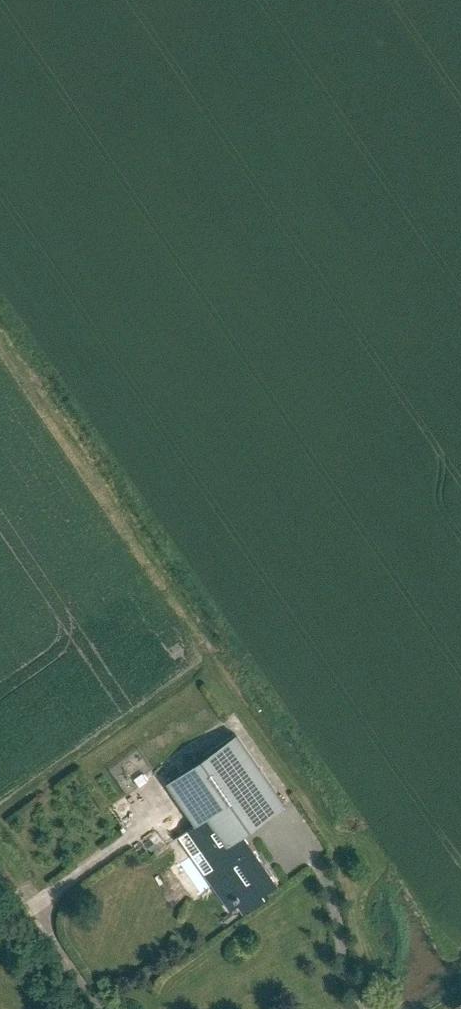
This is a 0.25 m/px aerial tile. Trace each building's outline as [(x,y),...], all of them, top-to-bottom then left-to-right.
[(235,733),(166,782),(195,824),(174,839),(174,840),(179,837),(192,856),(201,850),(218,876),(210,881),(230,910),(238,905),(244,913),(260,901),(265,898),(262,894),(278,883),(243,833),(285,805),(235,733)]
